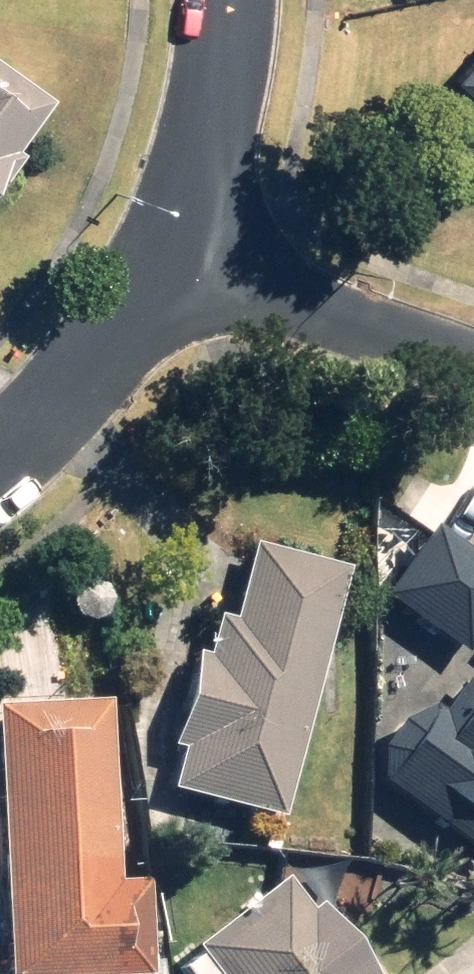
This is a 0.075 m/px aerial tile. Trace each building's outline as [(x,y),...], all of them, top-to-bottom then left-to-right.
[(473,121),(473,57),(442,95),(473,121)] [(45,96),(0,65),(0,160),(45,96)] [(379,599),(458,655),(473,633),(473,561),(429,529),(379,599)] [(342,570),(249,545),(228,622),(214,618),(202,660),(189,656),(155,786),(275,818),(342,570)] [(415,701),(364,771),(473,851),(473,682),(469,678),(440,719),(415,701)] [(104,700),(0,703),(0,973),(145,973),(142,880),(110,881),(104,700)] [(279,886),(196,949),(216,973),(365,973),(314,907),(302,916),(279,886)]
